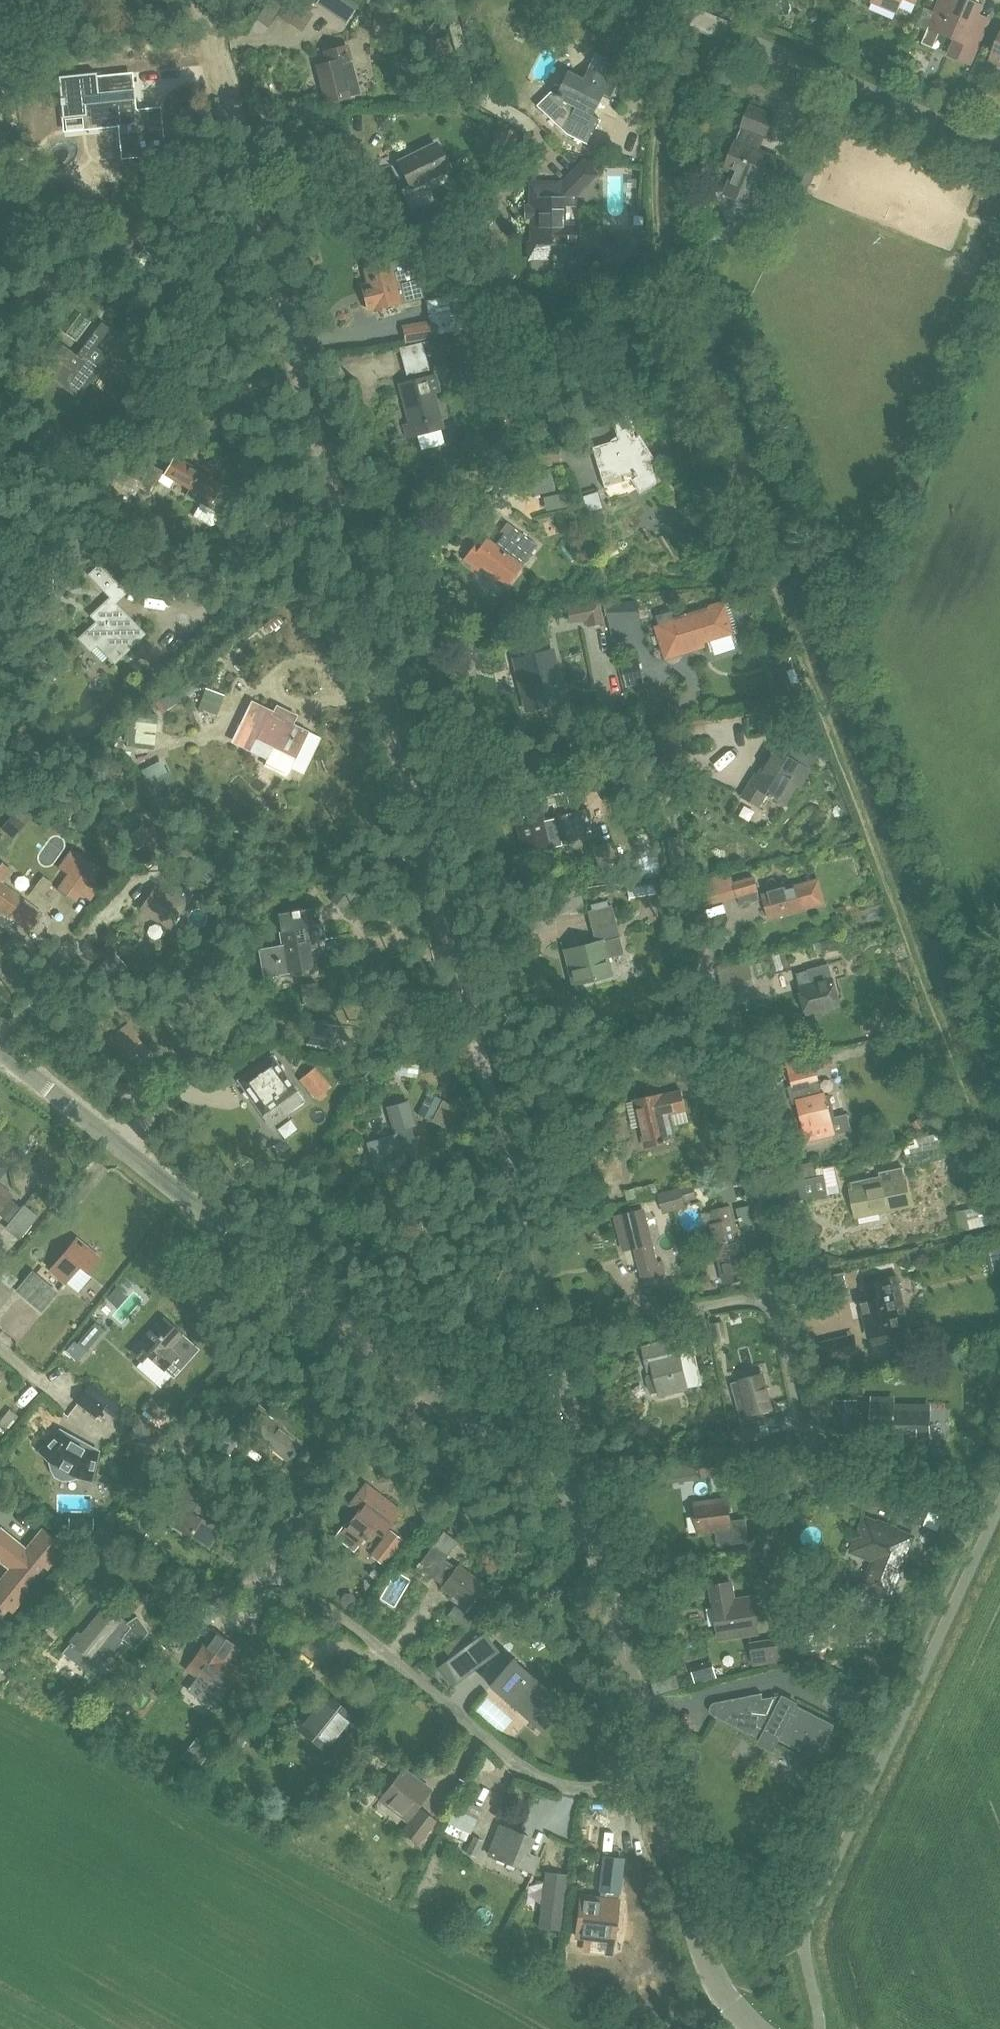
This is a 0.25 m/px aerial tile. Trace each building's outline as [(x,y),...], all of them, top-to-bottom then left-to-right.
[(336,0),(319,0),(317,4),(329,11),(336,0)] [(871,3),(898,14),(904,0),(872,0),(871,3)] [(930,27),(941,31),(941,32),(956,39),(950,54),(971,63),(982,38),(971,33),(982,6),(968,0),(941,0),(938,8),(926,3),(920,16),(932,21),(930,27)] [(295,1),(283,19),(301,31),(313,13),(295,1)] [(990,61),(999,65),(999,37),(990,61)] [(452,65),(445,38),(425,43),(431,71),(452,65)] [(352,72),(346,47),(314,55),(326,102),(362,93),(357,71),(352,72)] [(591,114),(601,93),(610,97),(616,84),(608,80),(589,71),(583,82),(568,74),(558,95),(550,91),(536,105),(565,133),(587,144),(600,118),(591,114)] [(95,73),(58,77),(60,99),(61,105),(62,110),(61,110),(61,112),(62,112),(62,118),(84,116),(95,115),(96,127),(101,127),(101,126),(117,125),(135,123),(134,110),(133,100),(136,100),(136,98),(133,98),(132,91),(135,91),(135,89),(132,89),(131,80),(130,75),(119,76),(105,77),(105,78),(101,78),(101,76),(96,76),(95,73)] [(743,127),(738,142),(737,141),(726,169),(732,172),(724,193),(753,205),(762,183),(769,186),(780,158),(761,151),(766,136),(769,137),(777,117),(750,106),(742,127),(743,127)] [(123,157),(121,157),(121,159),(165,155),(163,129),(120,133),(123,157)] [(515,150),(513,131),(494,132),(496,151),(515,150)] [(433,198),(426,183),(451,171),(437,142),(396,161),(408,186),(401,190),(411,210),(433,198)] [(562,228),(562,207),(577,207),(577,196),(599,174),(584,158),(561,180),(528,180),(528,204),(524,204),(524,219),(529,219),(529,243),(529,261),(576,261),(576,248),(600,248),(600,228),(562,228)] [(166,273),(144,248),(131,261),(154,284),(166,273)] [(362,284),(364,292),(368,309),(379,306),(380,309),(396,305),(406,302),(424,297),(416,269),(408,262),(396,265),(386,268),(369,272),(364,274),(366,283),(362,284)] [(80,315),(66,334),(77,342),(90,322),(80,315)] [(438,338),(437,335),(435,321),(434,318),(403,323),(406,344),(438,338)] [(42,373),(78,399),(99,371),(106,376),(117,361),(98,347),(111,328),(102,321),(78,354),(63,345),(42,373)] [(407,376),(429,370),(426,357),(433,355),(429,341),(400,349),(407,376)] [(442,429),(434,393),(430,378),(405,384),(414,422),(407,424),(410,437),(442,429)] [(593,448),(605,485),(619,480),(619,474),(632,471),(642,490),(655,481),(650,458),(636,439),(634,440),(628,416),(612,419),(620,441),(593,448)] [(171,487),(176,478),(192,487),(187,495),(202,503),(194,516),(211,526),(215,525),(235,491),(187,464),(185,468),(173,461),(166,473),(152,465),(143,481),(124,470),(116,484),(136,495),(140,487),(151,493),(158,480),(171,487)] [(597,493),(583,496),(587,512),(601,508),(597,493)] [(508,520),(499,531),(503,534),(494,545),(488,540),(477,554),(472,550),(465,560),(479,571),(483,565),(508,585),(532,555),(531,553),(538,544),(508,520)] [(197,585),(185,585),(184,593),(197,593),(197,585)] [(147,634),(118,604),(112,598),(91,618),(97,624),(80,641),(91,653),(97,647),(115,665),(147,634)] [(597,599),(573,605),(566,607),(570,624),(584,620),(586,627),(604,623),(597,599)] [(657,627),(664,652),(696,642),(697,646),(709,642),(712,652),(736,644),(723,606),(676,621),(672,610),(657,615),(660,626),(657,627)] [(553,650),(515,659),(526,710),(565,701),(553,650)] [(782,657),(770,661),(780,689),(792,685),(782,657)] [(309,732),(293,724),(272,714),(250,703),(233,740),(268,757),(291,768),(309,732)] [(761,808),(768,795),(782,804),(787,807),(818,757),(787,738),(779,750),(774,748),(761,769),(744,798),(761,808)] [(512,807),(514,816),(524,855),(552,848),(541,801),(512,807)] [(595,833),(588,808),(552,817),(558,841),(595,833)] [(15,839),(27,826),(14,815),(3,828),(15,839)] [(144,825),(128,837),(150,868),(167,855),(144,825)] [(63,883),(93,903),(107,883),(97,876),(102,869),(73,850),(59,870),(68,876),(63,883)] [(655,852),(636,856),(640,875),(659,871),(655,852)] [(31,934),(45,914),(3,885),(12,872),(0,864),(0,911),(31,934)] [(740,897),(757,892),(760,891),(755,875),(733,881),(731,873),(716,877),(723,902),(740,897)] [(670,881),(627,888),(629,899),(672,892),(670,881)] [(331,899),(342,907),(354,892),(343,883),(331,899)] [(764,896),(770,918),(816,905),(811,883),(788,890),(786,883),(768,888),(770,894),(764,896)] [(167,892),(158,885),(140,909),(170,930),(185,906),(189,900),(170,887),(167,892)] [(45,893),(40,900),(48,905),(52,899),(45,893)] [(585,910),(582,896),(561,901),(564,915),(585,910)] [(613,904),(610,904),(587,911),(593,931),(618,925),(613,904)] [(277,950),(281,975),(315,969),(310,945),(326,942),(324,926),(315,928),(312,911),(278,917),(281,934),(282,934),(285,949),(277,950)] [(621,937),(596,943),(572,949),(580,983),(604,977),(602,965),(609,963),(608,959),(625,955),(621,937)] [(748,958),(717,967),(723,993),(755,984),(748,958)] [(841,1007),(838,996),(842,995),(839,983),(834,984),(829,965),(809,970),(797,974),(808,1016),(841,1007)] [(337,1027),(313,1023),(309,1047),(333,1051),(337,1027)] [(286,1118),(306,1106),(275,1058),(240,1081),(263,1117),(279,1107),(286,1118)] [(299,1084),(316,1104),(331,1091),(315,1071),(299,1084)] [(794,1086),(789,1087),(793,1104),(798,1103),(807,1143),(837,1136),(834,1120),(827,1092),(823,1093),(817,1071),(792,1078),(794,1086)] [(668,1116),(672,1115),(688,1111),(683,1092),(663,1097),(663,1096),(635,1102),(646,1148),(674,1141),(668,1116)] [(442,1101),(428,1095),(417,1117),(432,1124),(442,1101)] [(393,1135),(368,1141),(377,1172),(408,1163),(406,1155),(410,1153),(415,1144),(412,1133),(417,1131),(408,1102),(385,1108),(393,1135)] [(857,1220),(914,1207),(909,1178),(906,1179),(904,1166),(879,1171),(880,1176),(851,1182),(852,1182),(854,1190),(851,1191),(857,1220)] [(827,1187),(825,1175),(786,1183),(791,1203),(829,1195),(827,1187)] [(12,1197),(0,1187),(0,1211),(12,1197)] [(686,1209),(685,1202),(698,1198),(695,1189),(686,1191),(683,1192),(681,1188),(670,1190),(677,1212),(686,1209)] [(658,1193),(659,1202),(664,1214),(677,1212),(670,1190),(658,1193)] [(724,1279),(747,1273),(730,1203),(712,1207),(715,1220),(710,1222),(724,1279)] [(25,1205),(6,1228),(21,1240),(40,1217),(25,1205)] [(738,1209),(742,1226),(753,1224),(749,1206),(738,1209)] [(636,1248),(644,1279),(667,1274),(664,1261),(659,1262),(651,1225),(647,1208),(617,1214),(625,1251),(636,1248)] [(76,1235),(48,1271),(67,1285),(67,1284),(78,1293),(92,1276),(89,1274),(103,1257),(76,1235)] [(60,1292),(33,1270),(16,1291),(42,1313),(60,1292)] [(892,1340),(890,1332),(901,1329),(898,1313),(906,1311),(898,1277),(889,1279),(889,1280),(865,1285),(869,1301),(862,1302),(862,1304),(863,1304),(865,1312),(864,1313),(865,1314),(870,1337),(872,1336),(874,1344),(892,1340)] [(143,1361),(148,1355),(175,1378),(201,1349),(166,1319),(135,1354),(143,1361)] [(92,1343),(83,1335),(77,1342),(86,1351),(92,1343)] [(852,1363),(846,1338),(817,1345),(822,1370),(852,1363)] [(676,1354),(672,1341),(644,1349),(651,1372),(656,1370),(663,1396),(690,1388),(690,1387),(702,1384),(697,1369),(699,1368),(699,1367),(696,1368),(696,1369),(685,1372),(680,1353),(676,1354)] [(738,1405),(743,1425),(758,1421),(756,1413),(771,1409),(761,1374),(740,1379),(740,1381),(732,1383),(735,1395),(743,1393),(746,1402),(738,1405)] [(104,1406),(107,1408),(112,1402),(91,1387),(80,1403),(97,1415),(104,1406)] [(170,1413),(152,1397),(145,1405),(162,1422),(170,1413)] [(930,1443),(931,1407),(893,1406),(893,1400),(876,1399),(875,1431),(891,1432),(891,1442),(930,1443)] [(834,1434),(857,1433),(856,1401),(833,1402),(834,1434)] [(287,1459),(293,1452),(302,1440),(290,1430),(298,1420),(279,1405),(265,1420),(255,1412),(243,1427),(267,1446),(269,1444),(287,1459)] [(3,1421),(10,1428),(23,1417),(17,1409),(3,1421)] [(138,1418),(122,1446),(129,1450),(148,1462),(165,1434),(145,1423),(138,1418)] [(227,1456),(243,1434),(222,1419),(206,1441),(227,1456)] [(736,1430),(740,1443),(759,1438),(756,1424),(736,1430)] [(88,1447),(70,1436),(60,1427),(38,1452),(48,1461),(51,1471),(54,1477),(62,1481),(71,1482),(80,1479),(93,1483),(101,1450),(88,1447)] [(201,1517),(206,1507),(195,1501),(201,1491),(185,1481),(173,1501),(182,1506),(172,1524),(208,1545),(218,1528),(201,1517)] [(873,1504),(893,1511),(922,1523),(928,1507),(899,1496),(879,1488),(873,1504)] [(377,1492),(349,1528),(347,1526),(338,1538),(356,1552),(373,1530),(384,1538),(371,1556),(385,1567),(404,1540),(390,1530),(394,1524),(404,1513),(377,1492)] [(747,1520),(731,1522),(728,1500),(696,1504),(699,1532),(716,1530),(718,1546),(750,1542),(747,1520)] [(304,1517),(297,1530),(307,1536),(314,1522),(304,1517)] [(877,1524),(867,1520),(855,1550),(863,1553),(862,1555),(876,1561),(867,1586),(871,1588),(869,1592),(883,1597),(885,1593),(889,1595),(891,1591),(895,1592),(901,1575),(897,1574),(911,1537),(898,1532),(899,1528),(879,1520),(877,1524)] [(0,1584),(0,1617),(2,1619),(11,1607),(16,1611),(31,1591),(26,1587),(43,1567),(48,1570),(64,1549),(42,1531),(28,1548),(2,1527),(0,1530),(0,1562),(11,1571),(0,1584)] [(429,1580),(431,1577),(445,1558),(446,1557),(432,1546),(415,1569),(429,1580)] [(487,1586),(459,1565),(443,1588),(454,1596),(457,1592),(474,1604),(487,1586)] [(340,1593),(349,1590),(351,1584),(349,1580),(343,1576),(335,1579),(334,1588),(340,1593)] [(713,1585),(719,1627),(721,1637),(759,1631),(754,1598),(735,1601),(732,1582),(713,1585)] [(192,1629),(201,1636),(222,1609),(210,1602),(205,1608),(200,1605),(191,1616),(172,1640),(180,1646),(192,1629)] [(448,1616),(468,1631),(476,1621),(469,1616),(456,1605),(448,1616)] [(92,1675),(122,1639),(134,1649),(148,1633),(137,1617),(127,1623),(107,1606),(83,1635),(80,1632),(63,1652),(92,1675)] [(234,1682),(240,1673),(241,1671),(227,1661),(234,1650),(230,1647),(232,1644),(215,1631),(188,1668),(198,1675),(187,1691),(213,1709),(226,1690),(227,1691),(234,1682)] [(482,1634),(450,1658),(464,1675),(495,1651),(482,1634)] [(782,1663),(781,1660),(802,1657),(799,1636),(754,1643),(758,1667),(782,1663)] [(713,1661),(692,1667),(697,1683),(718,1678),(713,1661)] [(493,1688),(521,1712),(525,1707),(537,1718),(555,1697),(514,1662),(493,1688)] [(298,1727),(329,1751),(356,1717),(328,1695),(321,1703),(318,1700),(298,1727)] [(714,1715),(763,1740),(767,1731),(779,1737),(778,1739),(818,1759),(835,1724),(795,1704),(794,1707),(782,1701),(784,1698),(784,1697),(784,1696),(783,1696),(782,1695),(755,1700),(754,1695),(716,1702),(715,1702),(713,1703),(712,1705),(711,1706),(710,1708),(710,1710),(711,1712),(712,1714),(714,1715)] [(366,1767),(379,1751),(367,1742),(353,1757),(366,1767)] [(417,1792),(421,1786),(402,1771),(382,1797),(409,1818),(418,1807),(424,1798),(417,1792)] [(412,1820),(404,1831),(414,1839),(420,1844),(437,1822),(431,1817),(421,1809),(412,1820)] [(530,1836),(502,1825),(490,1855),(533,1872),(539,1857),(524,1851),(530,1836)] [(474,1837),(467,1852),(476,1857),(483,1842),(474,1837)] [(601,1891),(620,1893),(624,1861),(604,1859),(601,1891)] [(545,1871),(538,1927),(560,1930),(567,1874),(545,1871)] [(584,1937),(614,1941),(619,1901),(600,1899),(597,1919),(587,1918),(584,1937)] [(542,1976),(554,1977),(555,1966),(543,1965),(542,1976)]
